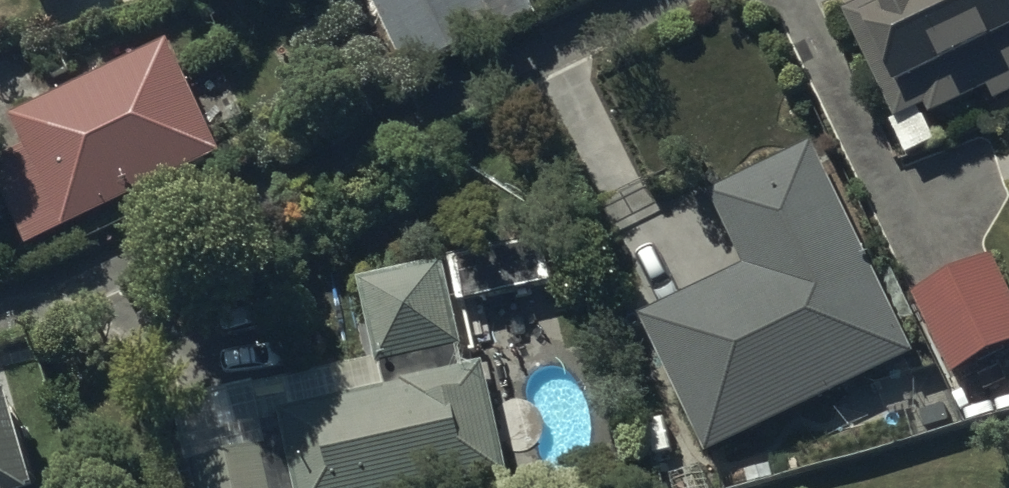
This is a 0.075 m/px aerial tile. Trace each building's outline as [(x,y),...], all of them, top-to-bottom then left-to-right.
[(521,0),(382,0),(371,5),(411,89),(535,30),(521,0)] [(847,22),(909,162),(935,150),(921,120),(928,117),(932,125),(992,98),(997,111),(1008,105),(1008,0),(897,0),(847,22)] [(169,51),(13,126),(30,163),(0,177),(0,191),(32,258),(223,166),(169,51)] [(708,465),(919,363),(816,151),(711,202),(747,277),(642,328),(708,465)] [(465,315),(563,292),(549,229),(450,251),(465,315)] [(1008,356),(1008,296),(994,265),(913,305),(952,384),(1008,356)] [(469,377),(446,274),(358,293),(373,364),(175,407),(193,487),(501,487),(505,487),(481,375),(469,377)] [(9,416),(0,418),(0,487),(29,487),(9,416)]
